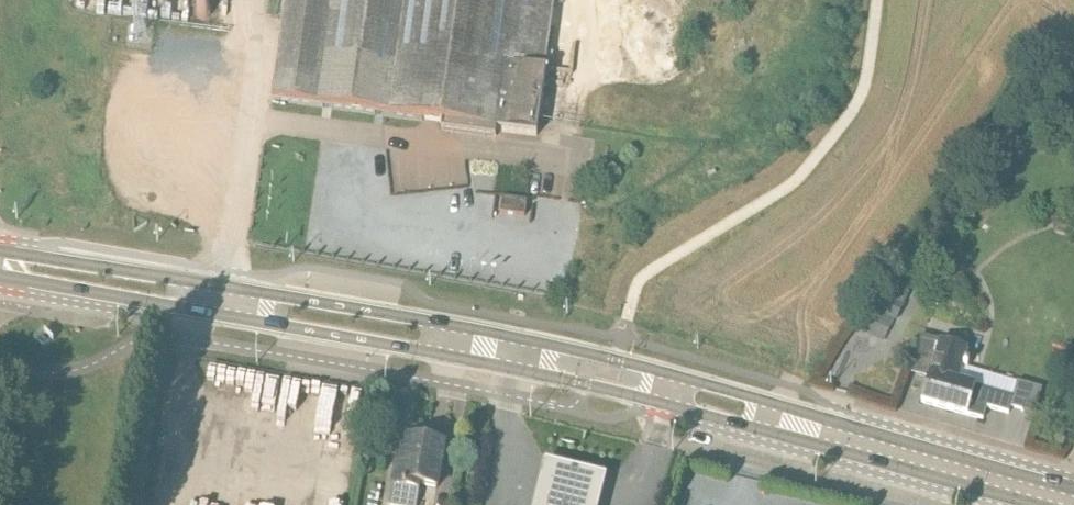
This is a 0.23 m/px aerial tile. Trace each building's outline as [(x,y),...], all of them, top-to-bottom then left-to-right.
[(271,100),(443,123),(441,133),(493,141),(494,132),(535,137),(554,0),(285,0),(271,100)] [(904,302),(880,290),(870,309),(872,310),(894,322),(896,323),(906,303),(904,302)] [(1008,414),(1013,397),(976,387),(976,386),(959,381),(969,349),(940,341),(938,348),(919,342),(908,369),(929,377),(922,401),(983,420),(986,407),(1008,414)] [(443,450),(407,443),(404,460),(398,459),(398,460),(389,504),(418,504),(420,492),(436,495),(444,450),(443,450)] [(546,467),(546,470),(537,504),(601,504),(606,485),(607,482),(546,467)]
